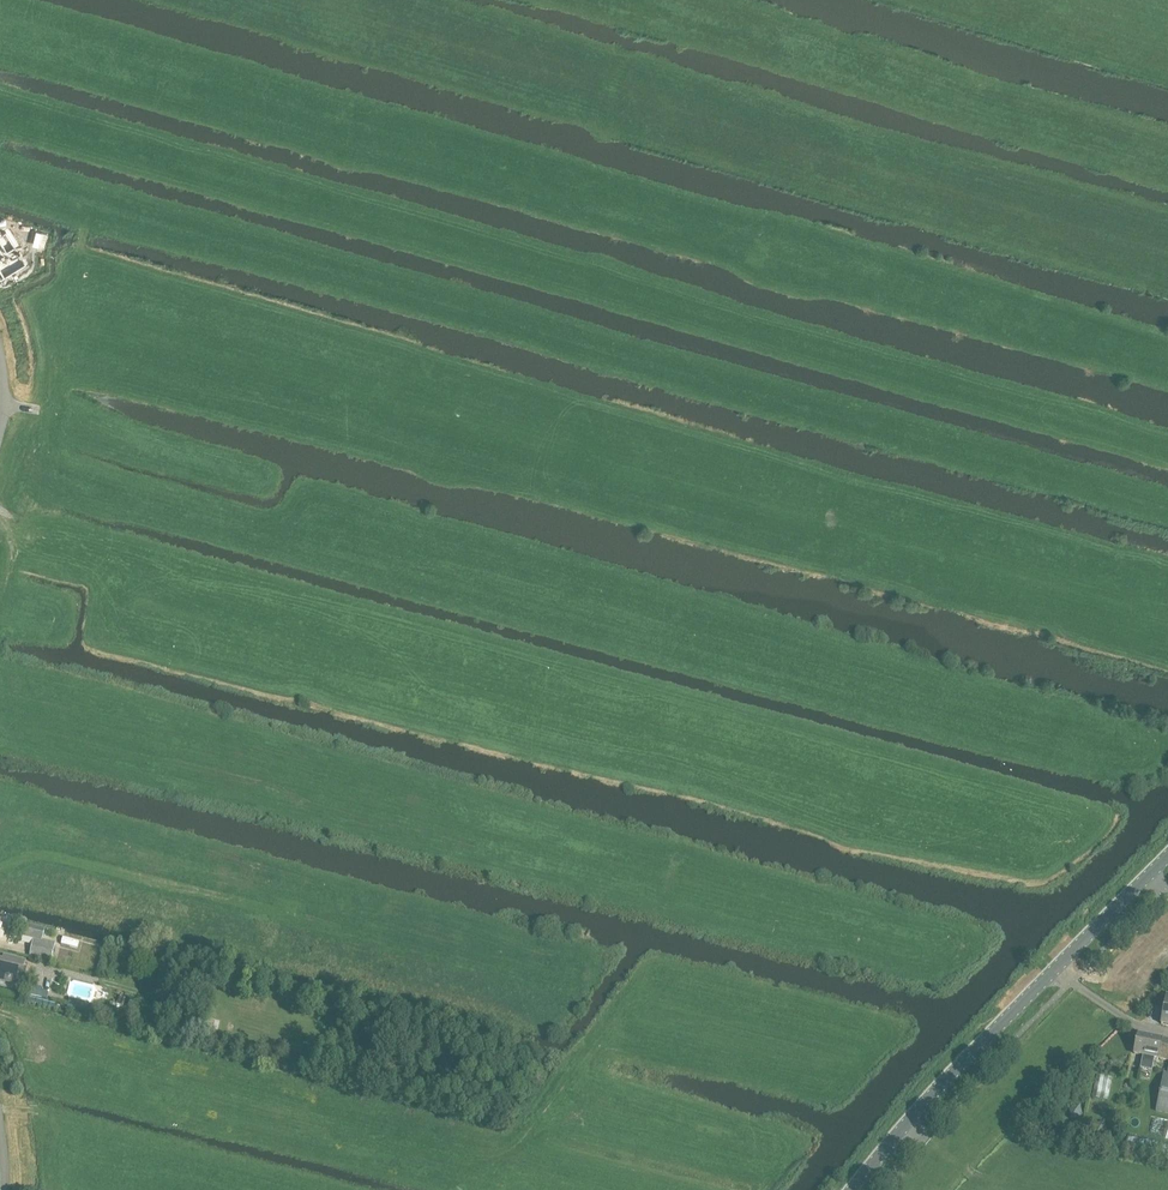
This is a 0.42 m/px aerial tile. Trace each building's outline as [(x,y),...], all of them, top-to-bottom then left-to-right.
[(0,250),(0,282),(15,273),(0,250)] [(19,274),(34,265),(26,252),(11,261),(19,274)] [(37,937),(33,957),(54,962),(59,943),(45,940),(48,927),(29,922),(26,935),(37,937)] [(25,966),(16,963),(16,962),(0,958),(0,981),(20,986),(25,966)] [(37,979),(56,982),(58,968),(40,965),(37,979)] [(88,1013),(90,1000),(72,998),(70,1011),(88,1013)] [(1141,1067),(1141,1069),(1151,1071),(1153,1057),(1167,1060),(1167,1040),(1138,1034),(1134,1053),(1143,1055),(1141,1067)] [(1167,1074),(1164,1073),(1156,1111),(1167,1113),(1167,1072),(1167,1074)] [(1110,1098),(1113,1076),(1097,1074),(1094,1096),(1110,1098)]
